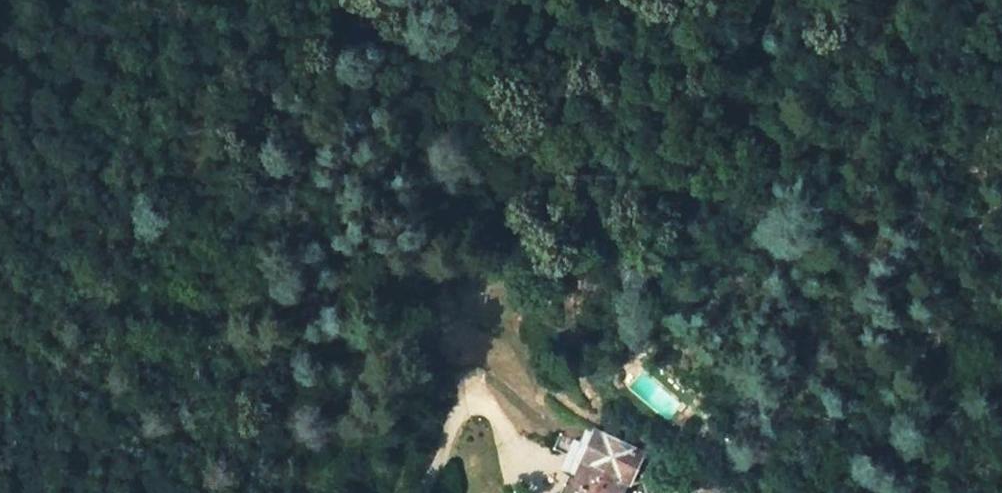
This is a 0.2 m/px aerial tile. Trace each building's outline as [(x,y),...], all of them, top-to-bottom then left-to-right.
[(561,470),(575,476),(596,432),(590,429),(582,444),(574,441),(561,470)] [(639,461),(638,458),(641,452),(596,432),(575,476),(567,492),(623,492),(639,461)] [(623,492),(644,492),(639,461),(623,492)]
